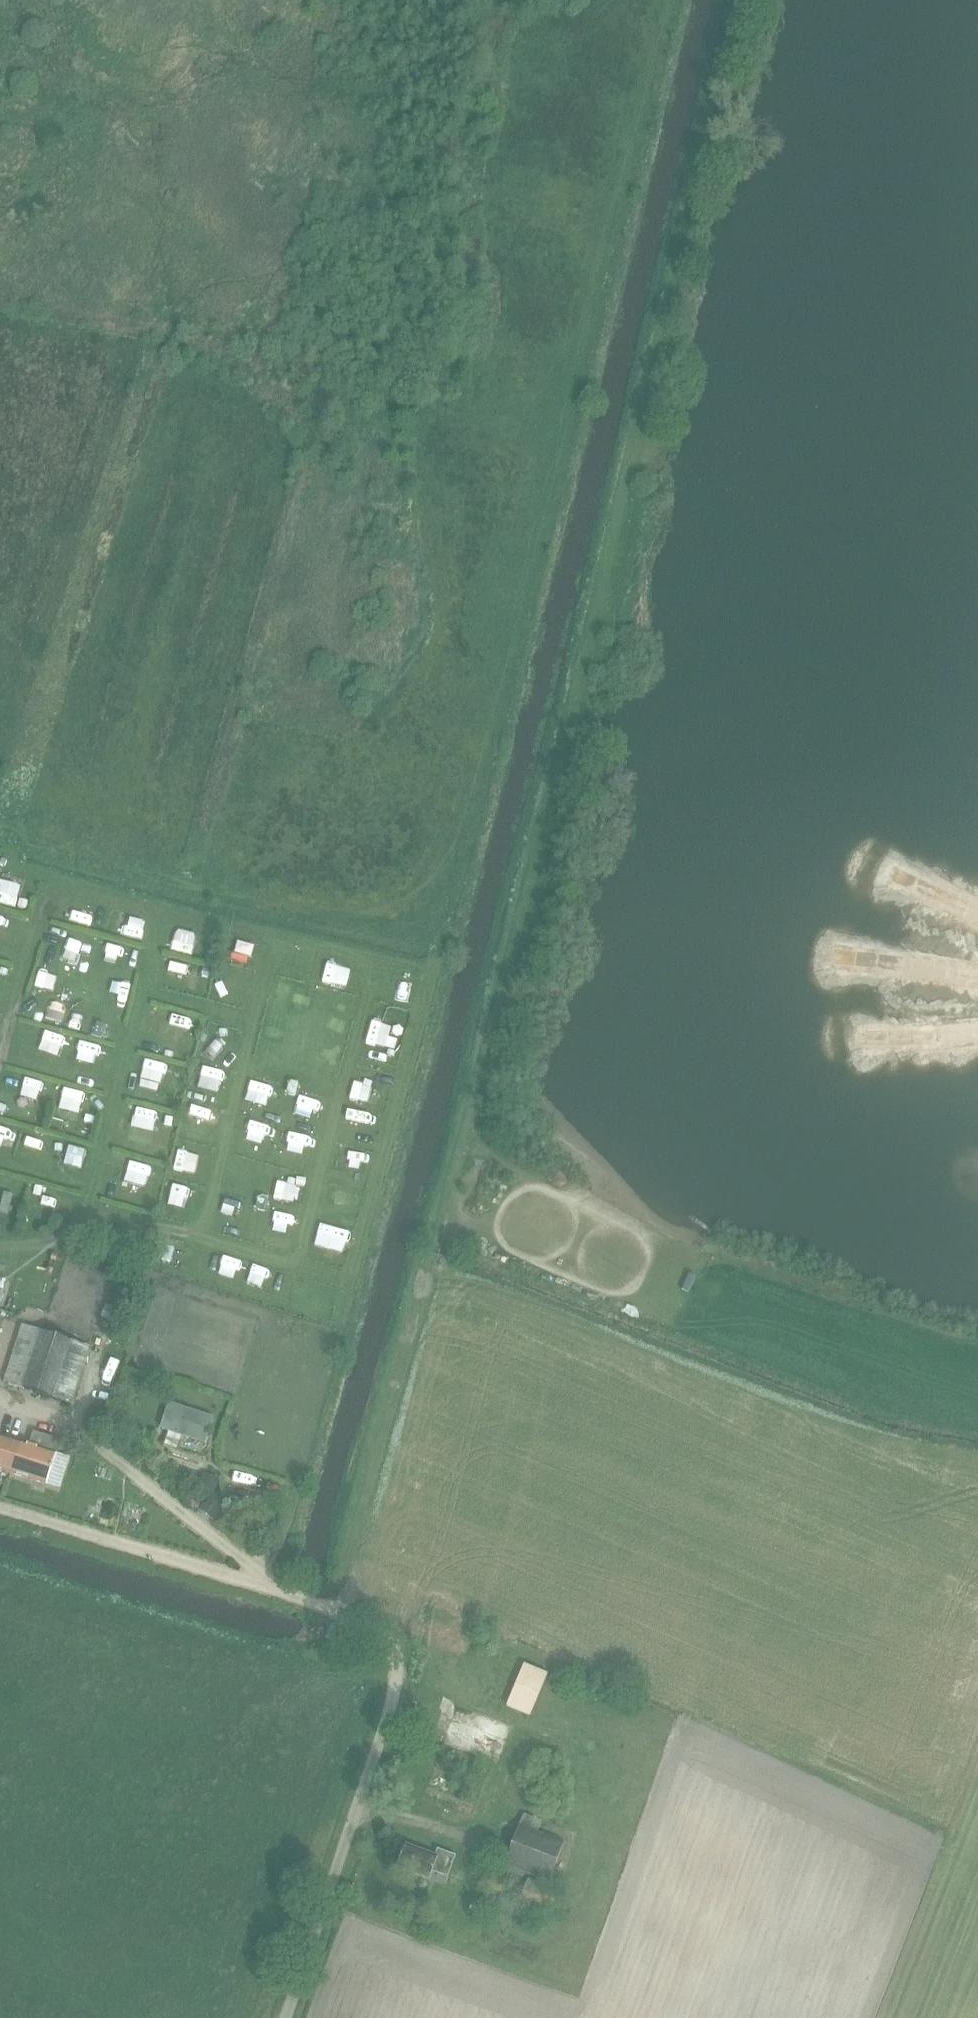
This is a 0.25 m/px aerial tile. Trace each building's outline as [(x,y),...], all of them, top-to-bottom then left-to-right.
[(14,912),(16,892),(0,890),(0,911),(14,912)] [(68,917),(66,940),(89,942),(91,919),(68,917)] [(114,951),(133,952),(134,940),(115,939),(114,951)] [(176,943),(172,965),(193,968),(196,946),(176,943)] [(165,975),(157,1003),(178,1008),(186,980),(165,975)] [(142,1079),(140,1095),(163,1099),(166,1082),(142,1079)] [(126,1127),(124,1146),(146,1149),(149,1131),(126,1127)] [(12,1140),(0,1138),(0,1149),(10,1151),(12,1140)] [(68,1179),(71,1157),(48,1153),(44,1176),(68,1179)] [(136,1179),(116,1176),(113,1192),(134,1195),(136,1179)] [(94,1257),(112,1265),(121,1244),(103,1236),(94,1257)] [(22,1325),(3,1383),(70,1404),(89,1346),(22,1325)] [(213,1420),(168,1405),(160,1430),(169,1433),(164,1448),(176,1453),(182,1438),(205,1445),(213,1420)] [(47,1485),(57,1454),(56,1454),(60,1441),(34,1433),(30,1445),(0,1436),(0,1470),(47,1485)] [(549,1882),(564,1842),(519,1826),(505,1865),(549,1882)] [(436,1855),(406,1844),(397,1868),(430,1880),(433,1871),(448,1877),(456,1856),(438,1849),(436,1855)] [(501,1894),(509,1873),(486,1865),(479,1886),(501,1894)]
